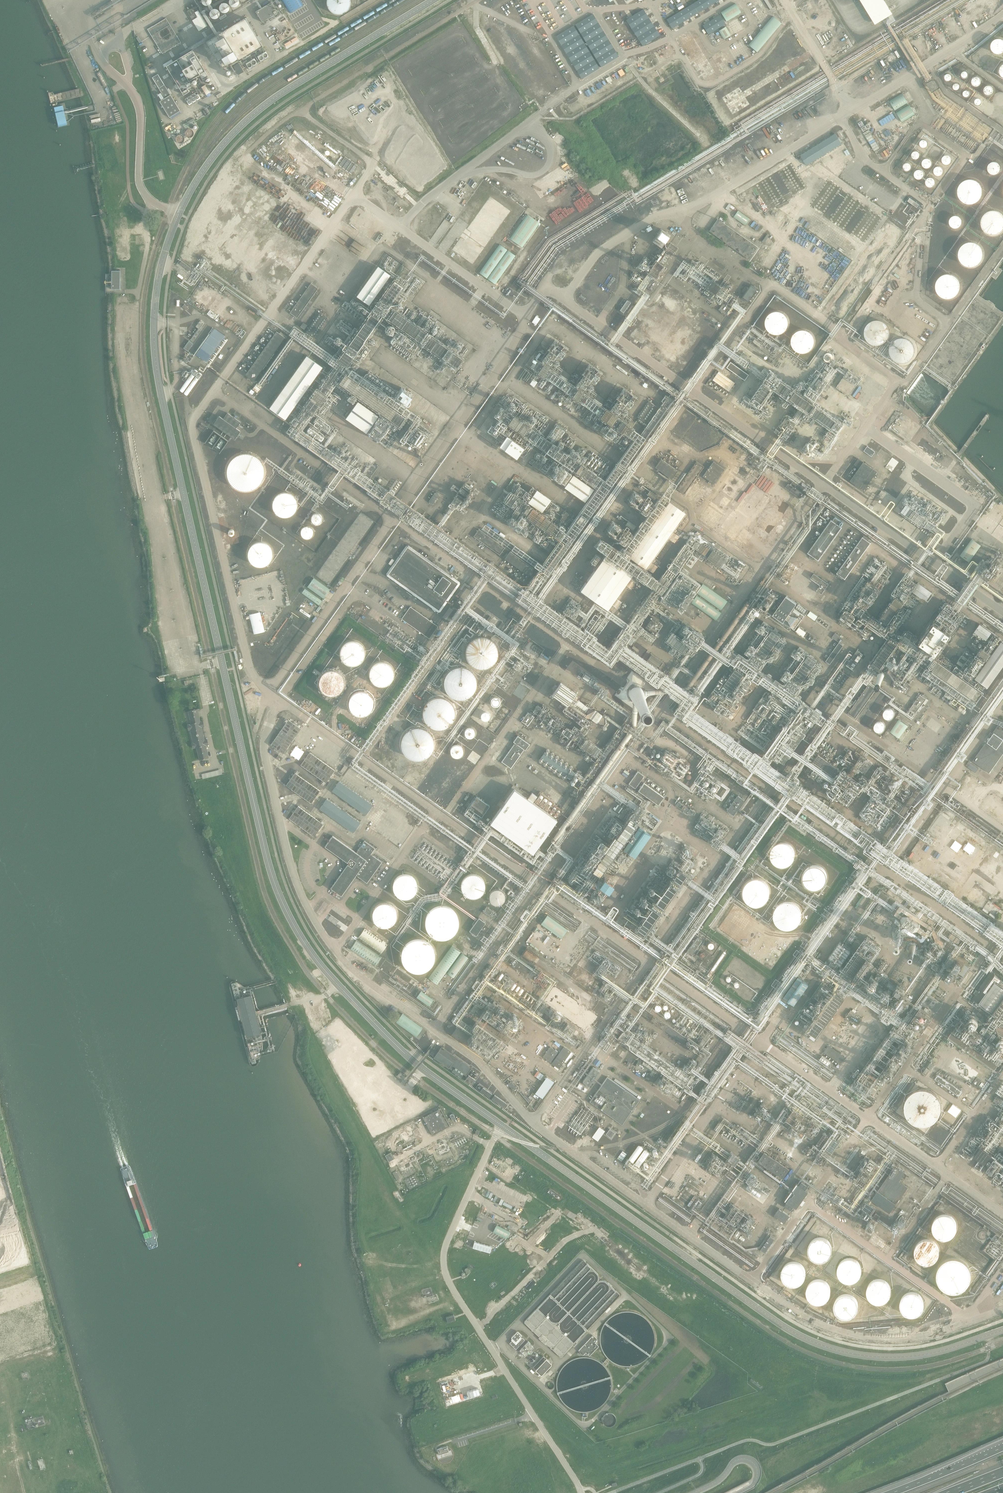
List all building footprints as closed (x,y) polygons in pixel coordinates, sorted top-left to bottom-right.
[(220,9),(222,10),(225,11),(227,10),(229,9),(230,7),(230,4),(229,2),(227,1),(224,0),(222,1),(220,2),(219,4),(219,7),(220,9)] [(290,13),(303,5),(300,0),(282,0),(290,13)] [(328,6),(331,11),(336,14),(341,14),(346,12),(350,8),(351,3),(351,0),(327,0),(327,1),(328,6)] [(667,20),(672,29),(719,0),(699,0),(667,20)] [(875,24),(894,13),(886,0),(861,0),(875,24)] [(256,12),(262,22),(278,13),(271,2),(256,12)] [(736,5),(703,26),(708,34),(742,14),(736,5)] [(211,14),(213,16),(215,16),(218,16),(219,14),(221,12),(221,10),(219,8),(218,6),(215,6),(213,6),(211,8),(210,10),(210,12),(211,14)] [(199,31),(208,26),(198,10),(195,13),(198,17),(192,20),(199,31)] [(642,10),(626,20),(643,46),(659,35),(642,10)] [(593,14),(575,25),(601,68),(619,57),(593,14)] [(743,16),(725,26),(731,35),(748,25),(743,16)] [(757,52),(781,23),(773,16),(749,45),(757,52)] [(166,18),(147,30),(162,55),(181,43),(166,18)] [(261,47),(244,19),(206,42),(221,67),(237,58),(238,61),(261,47)] [(574,26),(556,37),(582,79),(600,69),(574,26)] [(694,38),(681,47),(697,72),(710,64),(694,38)] [(1002,41),(1001,40),(1000,40),(998,40),(997,40),(996,40),(994,41),(993,42),(992,43),(991,44),(991,45),(991,47),(991,48),(991,49),(991,51),(992,52),(993,53),(994,54),(996,54),(997,55),(998,55),(1000,54),(1001,54),(1002,53),(1002,42),(1002,41)] [(741,45),(716,59),(723,71),(748,56),(741,45)] [(193,50),(166,66),(184,96),(191,92),(189,90),(194,87),(191,82),(201,76),(203,80),(209,77),(193,50)] [(239,75),(244,72),(239,64),(234,67),(239,75)] [(969,72),(968,70),(967,69),(966,68),(965,68),(963,68),(962,69),(961,70),(960,72),(960,73),(961,75),(962,76),(963,76),(964,76),(966,76),(967,75),(968,74),(969,72)] [(950,76),(950,74),(949,73),(947,72),(945,71),(944,72),(942,73),(942,74),(941,76),(942,77),(943,79),(944,80),(946,80),(947,80),(949,79),(950,77),(950,76)] [(180,111),(158,75),(152,78),(165,99),(160,102),(170,118),(180,111)] [(981,81),(980,79),(980,78),(979,77),(977,76),(976,75),(975,75),(974,75),(973,76),(971,77),(970,79),(970,81),(970,83),(970,84),(971,85),(973,86),(975,86),(977,86),(978,86),(979,85),(979,84),(980,83),(981,81)] [(958,85),(958,84),(958,83),(957,82),(955,81),(954,81),(953,81),(952,81),(951,82),(950,84),(950,85),(950,87),(951,88),(953,89),(954,89),(956,89),(957,88),(958,87),(958,85)] [(206,95),(211,92),(206,84),(201,87),(206,95)] [(993,90),(993,88),(992,86),(991,85),(990,84),(988,84),(986,84),(985,85),(984,86),(983,87),(983,89),(983,90),(983,91),(983,93),(984,93),(986,95),(988,95),(990,95),(992,94),(992,93),(993,92),(993,90)] [(1002,93),(1000,92),(999,92),(998,93),(996,94),(996,95),(995,96),(995,97),(995,98),(995,100),(995,101),(996,102),(998,103),(1000,104),(1001,104),(1002,103),(1002,93)] [(186,100),(189,105),(200,98),(197,93),(186,100)] [(902,93),(889,101),(895,111),(908,103),(902,93)] [(980,102),(980,101),(980,100),(979,98),(978,97),(976,97),(975,97),(974,97),(972,98),(971,99),(971,101),(971,102),(971,103),(972,105),(974,105),(975,106),(977,106),(979,105),(980,103),(980,102)] [(909,105),(896,112),(902,122),(915,114),(909,105)] [(893,113),(879,121),(882,126),(896,118),(893,113)] [(185,129),(195,123),(193,119),(183,125),(185,129)] [(894,133),(889,141),(894,144),(899,136),(894,133)] [(836,134),(801,156),(806,165),(842,144),(836,134)] [(927,144),(927,142),(926,141),(925,140),(924,140),(922,140),(921,141),(920,141),(920,142),(919,144),(920,145),(920,146),(922,147),(923,148),(925,148),(926,147),(926,146),(927,145),(927,144)] [(952,160),(952,159),(952,158),(951,157),(950,156),(949,155),(948,154),(947,154),(946,154),(945,155),(943,156),(942,157),(942,159),(942,161),(943,163),(945,164),(947,164),(948,164),(949,164),(950,163),(951,162),(952,161),(952,160)] [(933,163),(933,161),(932,160),(931,159),(930,158),(928,158),(927,158),(926,158),(924,159),(923,160),(923,161),(923,163),(923,165),(923,166),(924,166),(925,167),(926,168),(928,168),(929,168),(930,167),(931,167),(932,165),(933,164),(933,163)] [(998,173),(999,172),(1000,171),(1000,169),(1000,168),(1000,167),(1000,166),(999,165),(999,164),(998,163),(997,162),(996,162),(994,161),(993,161),(992,162),(991,162),(990,163),(989,164),(988,165),(987,166),(987,167),(987,169),(987,170),(988,171),(989,172),(990,173),(991,174),(992,175),(993,175),(994,175),(996,174),(997,174),(998,173)] [(912,167),(912,166),(912,165),(911,164),(909,163),(907,163),(906,163),(904,164),(903,166),(903,167),(904,169),(904,170),(906,171),(908,171),(909,171),(911,170),(912,169),(912,167)] [(943,170),(943,168),(942,167),(941,166),(940,165),(939,165),(937,165),(936,166),(935,166),(934,167),(934,168),(933,169),(933,170),(933,171),(934,172),(935,174),(936,175),(937,175),(938,175),(940,175),(941,174),(942,174),(943,172),(943,170)] [(623,171),(632,188),(639,184),(629,167),(623,171)] [(924,174),(923,173),(923,172),(922,170),(921,170),(920,169),(919,169),(917,169),(916,170),(915,171),(914,172),(914,173),(914,174),(914,176),(915,177),(917,178),(918,179),(920,179),(922,178),(923,176),(923,175),(924,174)] [(935,182),(935,180),(934,179),(934,178),(932,177),(931,177),(930,177),(929,177),(928,177),(927,178),(926,179),(925,180),(925,181),(925,183),(926,185),(928,186),(929,186),(930,187),(931,186),(932,186),(933,185),(934,184),(935,183),(935,182)] [(810,205),(823,214),(840,188),(827,179),(810,205)] [(982,192),(981,189),(981,187),(980,185),(978,183),(976,182),(974,180),(972,180),(969,180),(967,180),(965,181),(963,182),(961,183),(960,185),(959,187),(958,189),(958,192),(958,194),(959,196),(960,198),(961,200),(963,201),(965,202),(967,203),(969,204),(971,204),(974,203),(976,202),(978,200),(979,199),(981,197),(981,194),(982,192)] [(844,229),(861,203),(848,194),(831,220),(844,229)] [(911,196),(908,200),(917,207),(920,202),(911,196)] [(727,203),(724,209),(733,215),(737,210),(727,203)] [(865,243),(882,217),(869,208),(852,234),(865,243)] [(738,210),(733,217),(745,225),(750,219),(738,210)] [(1002,215),(1000,213),(998,212),(996,211),(994,211),(992,211),(991,211),(989,212),(987,213),(985,214),(984,216),(982,218),(982,220),(981,223),(982,225),(982,227),(983,230),(985,231),(987,233),(989,234),(991,235),(993,235),(995,235),(998,234),(999,233),(1001,231),(1002,230),(1002,216),(1002,215)] [(527,213),(510,237),(522,246),(539,222),(527,213)] [(899,225),(904,228),(911,217),(906,214),(899,225)] [(960,227),(961,226),(961,225),(962,224),(962,222),(962,221),(962,220),(961,219),(960,218),(960,217),(958,216),(956,215),(954,215),(953,216),(952,217),(950,218),(950,219),(949,220),(949,221),(949,222),(949,224),(950,225),(950,226),(951,227),(952,228),(953,228),(955,228),(956,228),(957,228),(959,227),(960,227)] [(726,247),(728,245),(748,259),(757,247),(718,219),(709,231),(726,243),(724,245),(726,247)] [(981,262),(981,261),(982,259),(983,257),(983,255),(983,252),(982,250),(981,248),(980,246),(978,244),(976,243),(974,242),(972,242),(969,242),(967,242),(965,243),(963,244),(961,246),(960,248),(959,250),(958,253),(958,255),(959,258),(960,260),(961,262),(963,264),(965,265),(967,266),(970,267),(972,267),(975,266),(977,265),(979,264),(981,262)] [(665,249),(672,255),(677,248),(669,243),(665,249)] [(487,278),(507,249),(500,244),(479,272),(487,278)] [(495,284),(516,255),(508,250),(488,278),(495,284)] [(380,260),(359,291),(372,299),(392,269),(380,260)] [(181,261),(179,263),(190,271),(191,268),(181,261)] [(655,262),(648,272),(656,277),(663,267),(655,262)] [(120,271),(117,271),(114,271),(112,271),(112,273),(111,289),(120,289),(120,271)] [(940,296),(942,297),(943,298),(945,298),(947,299),(949,299),(952,298),(954,297),(955,296),(957,295),(959,293),(960,290),(960,288),(960,286),(960,283),(959,281),(958,279),(956,277),(954,276),(952,274),(950,274),(948,274),(945,274),(943,275),(941,276),(939,278),(937,280),(936,282),(935,284),(935,287),(936,289),(937,292),(938,294),(940,296)] [(647,287),(653,291),(659,283),(653,279),(647,287)] [(311,281),(290,311),(298,317),(319,287),(311,281)] [(751,284),(742,297),(748,301),(757,288),(751,284)] [(627,300),(620,310),(623,312),(630,302),(627,300)] [(789,323),(789,321),(788,319),(787,316),(786,315),(784,313),(782,312),(779,311),(777,311),(775,311),(773,312),(771,313),(769,314),(767,316),(766,318),(766,320),(765,322),(765,325),(766,327),(767,329),(769,331),(770,333),(772,334),(775,334),(777,335),(780,334),(781,334),(783,333),(785,332),(787,330),(788,327),(789,325),(789,323)] [(314,337),(328,317),(320,312),(307,332),(314,337)] [(201,320),(196,327),(198,329),(191,339),(193,341),(206,324),(201,320)] [(889,332),(889,330),(888,327),(887,325),(885,323),(883,321),(881,320),(879,320),(876,320),(874,320),(872,321),(869,322),(868,324),(866,326),(865,328),(865,330),(864,332),(865,335),(866,337),(867,339),(868,341),(870,343),(872,344),(875,344),(877,344),(879,344),(881,344),(883,343),(885,341),(887,339),(888,337),(889,335),(889,332)] [(215,329),(196,355),(207,362),(225,336),(215,329)] [(419,330),(414,338),(424,341),(424,345),(441,356),(447,358),(448,361),(448,358),(450,359),(449,362),(453,367),(456,368),(462,359),(465,349),(464,344),(459,341),(458,339),(458,342),(455,345),(456,343),(455,339),(451,340),(449,343),(451,344),(453,343),(453,347),(451,350),(445,340),(451,337),(446,338),(419,330)] [(815,342),(815,340),(814,338),(813,336),(811,334),(809,332),(807,331),(805,330),(803,330),(800,330),(798,331),(796,332),(794,334),(793,336),(792,338),(791,340),(791,342),(791,344),(792,346),(793,348),(794,350),(796,352),(798,353),(801,354),(803,354),(805,354),(808,353),(810,352),(811,350),(813,348),(814,346),(815,344),(815,342)] [(277,331),(246,375),(254,381),(285,337),(277,331)] [(915,350),(915,348),(914,345),(913,343),(911,341),(909,340),(908,339),(905,338),(903,337),(900,337),(898,338),(896,339),(894,341),(892,342),(891,345),(890,347),(889,349),(889,352),(890,354),(891,357),(893,359),(895,360),(897,362),(899,362),(902,363),(904,363),(906,362),(908,361),(911,360),(913,357),(914,355),(915,353),(915,350)] [(189,341),(184,348),(188,351),(193,344),(189,341)] [(944,347),(935,349),(936,353),(933,354),(934,358),(937,357),(937,358),(940,357),(940,355),(940,354),(940,352),(945,351),(944,347)] [(308,350),(271,403),(287,415),(325,362),(308,350)] [(745,380),(749,374),(730,362),(726,368),(745,380)] [(180,390),(188,395),(202,374),(196,370),(195,373),(193,371),(180,390)] [(268,370),(259,383),(262,385),(270,372),(268,370)] [(729,391),(735,382),(718,370),(711,379),(729,391)] [(534,387),(538,381),(534,378),(530,384),(534,387)] [(810,416),(816,407),(804,398),(798,407),(810,416)] [(378,415),(358,401),(346,419),(366,433),(378,415)] [(647,402),(637,417),(647,424),(658,410),(647,402)] [(220,416),(214,425),(235,440),(241,431),(236,428),(241,422),(228,413),(223,419),(220,416)] [(220,452),(228,441),(214,431),(205,443),(220,452)] [(864,451),(872,456),(875,451),(867,446),(864,451)] [(233,486),(239,490),(246,491),(253,490),(259,486),(264,480),(265,473),(265,466),(261,460),(256,455),(249,453),(242,453),(236,455),(231,460),(227,467),(227,474),(229,481),(233,486)] [(680,470),(662,457),(656,465),(675,478),(680,470)] [(850,480),(864,490),(877,472),(859,458),(854,464),(859,468),(850,480)] [(725,469),(713,461),(703,476),(714,484),(725,469)] [(696,462),(677,489),(684,494),(704,467),(696,462)] [(594,490),(573,475),(565,488),(586,503),(594,490)] [(725,483),(720,492),(730,498),(736,489),(725,483)] [(807,496),(788,483),(785,487),(804,501),(807,496)] [(532,487),(523,500),(540,512),(549,500),(532,487)] [(433,504),(439,495),(435,493),(429,502),(433,504)] [(296,509),(296,507),(296,505),(295,503),(294,501),(293,499),(291,498),(290,497),(288,496),(286,496),(284,496),(282,496),(280,497),(278,498),(277,499),(275,501),(274,503),(274,505),(274,507),(274,509),(274,511),(275,513),(276,514),(278,516),(280,517),(282,518),(284,518),(286,518),(288,518),(290,517),(291,516),(293,514),(294,513),(295,511),(296,509)] [(648,571),(689,515),(672,503),(631,560),(648,571)] [(353,519),(352,513),(357,512),(356,505),(349,506),(349,508),(346,509),(347,511),(349,511),(349,514),(350,517),(350,519),(353,519)] [(324,521),(324,520),(324,519),(323,518),(322,516),(321,516),(320,515),(319,515),(318,515),(317,515),(315,515),(314,516),(313,517),(313,518),(312,519),(312,520),(312,521),(312,523),(313,524),(314,525),(314,526),(316,526),(317,527),(318,527),(319,527),(321,526),(322,526),(323,525),(323,524),(324,522),(324,521)] [(842,527),(831,519),(807,552),(819,560),(842,527)] [(350,549),(349,553),(353,548),(360,540),(362,537),(360,537),(356,534),(353,533),(352,532),(352,531),(350,533),(351,526),(348,530),(348,531),(343,537),(342,540),(340,544),(342,545),(346,546),(348,543),(347,547),(350,549)] [(314,535),(314,534),(314,533),(314,532),(313,531),(312,530),(312,529),(310,529),(309,528),(308,528),(307,528),(306,529),(305,529),(304,530),(303,531),(303,532),(302,533),(302,535),(303,536),(303,537),(304,538),(305,539),(306,540),(307,540),(308,540),(309,540),(310,540),(311,539),(312,539),(313,538),(314,537),(314,535)] [(477,530),(473,537),(500,555),(504,548),(477,530)] [(686,537),(682,544),(720,567),(727,556),(697,537),(694,542),(686,537)] [(871,543),(863,537),(836,573),(845,580),(871,543)] [(972,539),(960,555),(969,562),(981,545),(972,539)] [(273,556),(273,554),(273,552),(272,550),(272,548),(270,546),(269,545),(267,544),(265,543),(263,542),(261,542),(259,543),(257,544),(255,545),(254,546),(253,548),(252,549),(251,551),(251,553),(251,555),(252,557),(252,559),(254,561),(255,562),(257,563),(259,564),(261,565),(263,565),(265,564),(267,564),(269,562),(270,561),(271,559),(272,558),(273,556)] [(460,583),(406,546),(386,576),(439,613),(460,583)] [(509,550),(503,558),(531,578),(537,571),(509,550)] [(604,556),(580,591),(607,610),(632,574),(604,556)] [(675,569),(658,597),(679,611),(697,583),(675,569)] [(830,583),(814,573),(811,578),(821,585),(817,590),(822,594),(830,583)] [(330,590),(314,578),(307,587),(324,599),(330,590)] [(933,591),(920,582),(913,592),(925,601),(933,591)] [(727,601),(703,584),(696,593),(720,611),(727,601)] [(319,605),(322,601),(305,589),(302,593),(319,605)] [(696,595),(691,602),(715,620),(721,613),(696,595)] [(797,603),(787,596),(773,615),(795,630),(805,616),(794,607),(797,603)] [(877,619),(890,627),(902,607),(889,599),(877,619)] [(438,626),(410,606),(401,619),(429,639),(438,626)] [(309,618),(311,616),(301,609),(299,611),(309,618)] [(810,611),(806,617),(816,623),(820,617),(810,611)] [(260,612),(249,615),(253,635),(265,632),(260,612)] [(921,631),(937,643),(951,623),(935,612),(921,631)] [(652,616),(645,626),(652,631),(659,621),(652,616)] [(735,637),(737,639),(740,638),(739,636),(742,636),(744,632),(744,630),(745,630),(748,626),(750,625),(749,621),(747,619),(743,620),(743,623),(738,624),(738,622),(739,620),(736,618),(726,632),(729,633),(731,633),(736,626),(739,626),(743,629),(741,632),(740,630),(737,631),(737,633),(735,637)] [(980,622),(975,630),(987,639),(992,631),(980,622)] [(796,631),(804,636),(807,632),(799,626),(796,631)] [(754,652),(764,658),(777,638),(767,632),(754,652)] [(847,641),(835,633),(832,637),(839,642),(826,660),(831,664),(847,641)] [(502,655),(502,652),(502,649),(501,647),(500,644),(499,642),(497,640),(495,638),(492,636),(490,635),(487,635),(484,634),(482,634),(479,635),(476,636),(474,637),(472,639),(470,641),(468,644),(467,646),(466,649),(466,652),(466,654),(466,657),(467,660),(468,662),(470,665),(472,667),(474,668),(477,669),(480,670),(482,671),(485,671),(488,670),(491,670),(493,668),(495,667),(498,665),(499,663),(501,660),(502,658),(502,655)] [(888,636),(871,661),(880,668),(897,643),(888,636)] [(340,650),(340,658),(345,664),(352,667),(360,665),(365,659),(367,652),(364,645),(358,640),(350,640),(343,643),(340,650)] [(1001,641),(975,678),(988,687),(1002,666),(1002,642),(1001,641)] [(863,654),(857,650),(846,665),(853,669),(863,654)] [(648,656),(641,665),(652,673),(658,664),(648,656)] [(976,700),(982,692),(933,657),(927,665),(976,700)] [(369,670),(369,678),(374,684),(381,687),(389,685),(394,679),(396,672),(393,665),(387,660),(379,660),(372,663),(369,670)] [(789,683),(798,688),(811,666),(802,661),(789,683)] [(444,687),(448,693),(454,698),(462,699),(469,696),(474,691),(477,684),(476,677),(472,670),(466,666),(459,665),(452,667),(446,673),(444,680),(444,687)] [(318,678),(319,686),(324,692),(331,695),(338,693),(344,687),(345,680),(342,673),(336,668),(328,668),(322,672),(318,678)] [(621,685),(615,693),(641,712),(647,704),(649,701),(650,699),(658,689),(632,670),(624,680),(623,682),(621,685)] [(849,676),(841,670),(834,681),(841,686),(849,676)] [(719,685),(729,693),(740,679),(731,671),(719,685)] [(590,674),(585,679),(593,686),(597,681),(590,674)] [(551,693),(552,693),(567,705),(572,703),(576,698),(576,694),(560,682),(551,693)] [(877,689),(869,683),(848,714),(855,719),(877,689)] [(596,695),(612,703),(614,700),(605,695),(608,691),(600,687),(596,695)] [(348,700),(349,708),(353,714),(361,717),(368,715),(373,709),(375,702),(372,695),(366,690),(358,690),(351,693),(348,700)] [(927,699),(920,694),(909,710),(916,714),(927,699)] [(500,701),(500,700),(500,698),(499,697),(498,696),(497,695),(495,695),(494,695),(493,695),(491,696),(490,697),(490,698),(489,700),(490,701),(490,703),(491,704),(492,705),(493,705),(495,705),(496,705),(497,705),(498,704),(499,702),(500,701)] [(423,718),(427,724),(433,729),(440,730),(447,727),(453,722),(456,715),(455,708),(451,701),(445,697),(437,696),(430,698),(425,704),(422,711),(423,718)] [(392,705),(389,704),(387,709),(392,711),(396,702),(393,701),(392,705)] [(894,714),(894,713),(894,711),(893,710),(892,709),(891,708),(890,708),(889,707),(887,708),(886,708),(885,709),(884,710),(883,711),(883,713),(883,714),(884,715),(885,716),(886,717),(887,718),(889,718),(890,718),(891,717),(892,716),(893,715),(894,714)] [(205,740),(203,732),(202,727),(205,726),(203,721),(200,721),(197,709),(188,711),(191,724),(187,725),(189,730),(190,729),(194,743),(192,743),(191,743),(193,748),(197,747),(200,760),(209,758),(206,745),(209,744),(207,739),(205,740)] [(489,717),(489,716),(489,714),(488,713),(487,712),(486,711),(484,711),(483,711),(481,712),(480,713),(480,714),(480,716),(480,717),(481,719),(482,720),(483,720),(485,720),(486,720),(487,719),(488,718),(489,717)] [(528,712),(522,720),(529,725),(535,716),(528,712)] [(253,728),(259,730),(264,716),(258,714),(253,728)] [(289,719),(271,745),(283,753),(301,728),(289,719)] [(884,727),(885,725),(884,724),(884,723),(883,722),(882,721),(880,720),(879,720),(878,721),(876,722),(875,723),(875,724),(875,725),(875,727),(875,728),(876,729),(878,730),(879,730),(880,730),(882,730),(883,729),(884,728),(884,727)] [(899,720),(890,732),(899,739),(908,726),(899,720)] [(1001,720),(972,760),(989,772),(1002,753),(1002,721),(1001,720)] [(688,740),(689,738),(671,725),(668,730),(673,734),(675,731),(688,740)] [(475,732),(475,731),(475,729),(474,728),(473,727),(471,726),(470,726),(469,726),(467,727),(466,728),(466,730),(465,731),(466,733),(466,734),(467,735),(469,736),(470,736),(472,735),(473,735),(474,734),(475,732)] [(402,749),(405,755),(412,759),(419,760),(426,758),(432,753),(434,746),(434,738),(430,732),(424,728),(416,727),(409,729),(404,734),(401,741),(402,749)] [(530,744),(518,735),(513,742),(515,743),(501,762),(511,769),(524,749),(525,750),(530,744)] [(820,741),(809,757),(833,774),(838,766),(827,758),(833,750),(820,741)] [(593,744),(591,753),(597,755),(599,746),(593,744)] [(464,753),(465,751),(464,750),(464,749),(463,747),(462,746),(461,746),(460,745),(458,745),(457,745),(456,746),(455,746),(454,747),(453,748),(452,750),(452,751),(452,753),(453,754),(453,755),(454,756),(456,757),(457,757),(458,757),(460,757),(461,757),(462,756),(463,755),(464,754),(464,753)] [(696,751),(709,754),(705,756),(705,758),(704,761),(702,759),(697,786),(698,786),(705,801),(709,799),(710,796),(724,799),(731,787),(728,785),(735,782),(738,777),(740,783),(743,782),(745,783),(748,780),(748,778),(724,764),(724,767),(721,766),(720,764),(719,766),(716,766),(715,767),(714,765),(720,762),(721,760),(697,746),(696,751)] [(668,748),(661,758),(680,772),(687,763),(668,748)] [(546,751),(539,761),(564,779),(571,769),(546,751)] [(309,752),(300,765),(325,783),(334,770),(309,752)] [(976,768),(969,762),(966,765),(974,771),(976,768)] [(203,778),(222,774),(221,769),(202,773),(203,778)] [(629,784),(635,789),(644,776),(637,771),(629,784)] [(295,772),(286,786),(312,803),(321,789),(295,772)] [(339,782),(332,792),(366,815),(373,805),(339,782)] [(638,791),(658,805),(664,797),(644,783),(638,791)] [(557,819),(514,789),(490,823),(533,853),(557,819)] [(727,810),(734,815),(745,800),(738,795),(727,810)] [(723,806),(727,809),(735,799),(731,796),(723,806)] [(469,808),(482,816),(490,805),(479,797),(477,800),(475,799),(469,808)] [(327,799),(319,810),(353,833),(360,822),(327,799)] [(678,801),(676,805),(687,813),(688,812),(693,816),(695,812),(690,809),(678,801)] [(298,806),(289,819),(314,836),(323,824),(298,806)] [(356,852),(333,836),(326,847),(349,863),(331,889),(341,896),(356,875),(367,883),(382,862),(371,854),(375,848),(364,841),(356,852)] [(770,855),(773,861),(778,865),(784,866),(790,864),(794,859),(796,854),(795,847),(791,843),(785,840),(779,841),(774,844),(771,849),(770,855)] [(657,861),(689,881),(693,875),(661,855),(657,861)] [(802,879),(805,885),(810,888),(816,889),(822,888),(826,883),(828,877),(827,871),(823,866),(817,864),(811,864),(806,868),(803,873),(802,879)] [(457,885),(459,892),(463,897),(471,899),(478,897),(483,891),(484,882),(482,877),(475,873),(468,872),(461,877),(457,885)] [(393,888),(394,895),(398,900),(406,903),(414,901),(419,895),(420,886),(417,880),(411,876),(403,876),(396,880),(393,888)] [(743,889),(743,896),(748,902),(755,905),(763,903),(768,898),(770,890),(767,883),(761,878),(753,878),(746,882),(743,889)] [(924,924),(924,902),(897,885),(896,885),(896,883),(893,881),(893,888),(892,888),(906,897),(907,897),(905,900),(903,900),(905,905),(896,900),(893,905),(894,908),(893,910),(895,910),(900,921),(915,931),(918,930),(924,934),(924,937),(927,937),(930,931),(929,929),(925,930),(924,928),(920,925),(924,924)] [(834,908),(818,933),(821,934),(817,933),(816,938),(815,938),(814,941),(817,942),(818,940),(816,939),(822,940),(824,932),(829,934),(859,886),(853,882),(851,884),(847,883),(847,884),(842,892),(843,887),(833,903),(832,907),(834,908)] [(657,893),(677,906),(682,899),(662,886),(657,893)] [(505,897),(505,896),(505,894),(504,893),(503,892),(502,891),(501,890),(499,889),(498,889),(496,889),(495,890),(493,890),(492,891),(491,892),(490,894),(489,895),(489,897),(489,899),(490,900),(490,901),(491,903),(492,904),(494,905),(495,905),(497,905),(498,905),(500,905),(501,904),(503,903),(504,902),(504,901),(505,899),(505,897)] [(975,889),(968,898),(994,918),(1001,909),(975,889)] [(371,914),(373,921),(377,925),(384,928),(392,926),(397,920),(398,911),(396,906),(389,901),(381,901),(374,905),(371,914)] [(775,917),(777,923),(782,927),(788,928),(794,926),(799,921),(800,915),(799,909),(795,905),(790,902),(784,902),(778,906),(775,911),(775,917)] [(973,913),(975,909),(966,903),(965,912),(964,912),(963,912),(963,915),(966,917),(966,913),(967,912),(970,912),(970,911),(973,911),(973,913)] [(427,936),(434,941),(443,942),(452,938),(458,931),(460,922),(458,913),(451,907),(443,904),(434,905),(426,910),(422,918),(422,928),(427,936)] [(493,919),(497,914),(487,906),(483,912),(493,919)] [(547,915),(540,925),(562,940),(568,930),(547,915)] [(476,935),(485,922),(478,918),(469,931),(476,935)] [(359,937),(382,953),(388,944),(365,928),(359,937)] [(401,969),(408,974),(418,975),(425,973),(431,966),(434,955),(432,947),(425,939),(417,937),(409,938),(401,943),(397,950),(396,959),(401,969)] [(686,952),(691,956),(702,940),(697,937),(686,952)] [(357,940),(350,950),(375,967),(382,957),(357,940)] [(859,941),(840,968),(853,977),(872,950),(859,941)] [(452,946),(429,978),(437,985),(461,952),(452,946)] [(533,960),(537,954),(527,948),(523,954),(533,960)] [(462,953),(447,973),(454,978),(468,958),(462,953)] [(961,964),(961,962),(960,961),(959,960),(958,960),(957,959),(955,960),(954,960),(954,961),(953,962),(952,963),(953,965),(954,966),(955,967),(956,968),(958,967),(960,967),(960,965),(961,964)] [(602,961),(595,973),(608,981),(607,982),(610,984),(612,980),(604,976),(607,972),(604,970),(608,964),(602,961)] [(954,973),(953,972),(953,971),(952,970),(951,969),(950,969),(948,969),(947,970),(945,971),(945,973),(945,975),(946,976),(947,977),(949,978),(951,977),(952,977),(953,975),(954,974),(954,973)] [(784,996),(795,1004),(809,984),(798,976),(784,996)] [(994,981),(978,1004),(1002,1021),(1002,987),(994,981)] [(421,991),(416,998),(428,1006),(433,999),(421,991)] [(803,1032),(815,1039),(840,1001),(829,993),(803,1032)] [(909,1022),(922,1032),(943,1003),(930,994),(909,1022)] [(476,1024),(493,1040),(493,1039),(496,1040),(497,1034),(503,1032),(504,1033),(505,1032),(504,1029),(508,1032),(521,1034),(512,1026),(513,1020),(507,1015),(510,1014),(509,1013),(513,1012),(512,1008),(507,1010),(504,1001),(496,1010),(496,1011),(487,1009),(485,1004),(482,1005),(481,1012),(477,1011),(475,1013),(478,1022),(477,1020),(476,1024)] [(631,1006),(684,1044),(688,1038),(635,1001),(631,1006)] [(845,1018),(857,1026),(863,1018),(851,1010),(845,1018)] [(997,1064),(994,1062),(1002,1050),(1002,1036),(967,1011),(948,1038),(993,1070),(997,1064)] [(416,1037),(423,1028),(402,1014),(396,1023),(416,1037)] [(848,1029),(852,1024),(843,1018),(840,1024),(848,1029)] [(686,1086),(693,1076),(623,1029),(616,1039),(686,1086)] [(885,1073),(889,1076),(889,1072),(895,1072),(893,1070),(908,1049),(904,1049),(899,1046),(904,1046),(900,1043),(898,1047),(895,1047),(897,1044),(893,1041),(884,1041),(865,1067),(872,1067),(866,1076),(868,1077),(863,1077),(861,1080),(861,1082),(859,1085),(861,1086),(862,1086),(868,1090),(881,1072),(884,1075),(885,1073)] [(823,1051),(840,1063),(845,1056),(828,1044),(823,1051)] [(550,1046),(543,1056),(550,1061),(558,1051),(550,1046)] [(564,1046),(552,1063),(559,1068),(571,1052),(564,1046)] [(438,1051),(434,1057),(449,1067),(453,1070),(452,1071),(461,1077),(463,1073),(466,1075),(471,1068),(442,1047),(438,1051)] [(822,1057),(819,1061),(827,1067),(830,1062),(822,1057)] [(970,1082),(977,1072),(956,1058),(950,1068),(970,1082)] [(930,1061),(922,1072),(926,1075),(933,1063),(930,1061)] [(594,1066),(583,1081),(590,1086),(600,1071),(594,1066)] [(538,1070),(534,1075),(542,1081),(546,1076),(538,1070)] [(934,1079),(959,1096),(963,1091),(938,1073),(934,1079)] [(476,1080),(468,1075),(465,1080),(473,1085),(476,1080)] [(589,1101),(622,1125),(640,1100),(607,1076),(589,1101)] [(534,1094),(542,1100),(554,1083),(546,1077),(534,1094)] [(972,1083),(976,1086),(980,1079),(976,1077),(972,1083)] [(516,1087),(511,1080),(508,1083),(513,1089),(516,1087)] [(492,1093),(483,1087),(480,1090),(489,1097),(492,1093)] [(908,1120),(915,1125),(925,1126),(933,1122),(939,1116),(941,1107),(939,1098),(933,1091),(924,1088),(915,1089),(908,1094),(903,1102),(904,1111),(908,1120)] [(970,1101),(977,1092),(972,1088),(965,1097),(970,1101)] [(508,1104),(494,1094),(491,1098),(505,1107),(508,1104)] [(440,1108),(423,1118),(432,1135),(441,1131),(443,1130),(450,1126),(440,1108)] [(786,1119),(811,1137),(819,1126),(794,1108),(786,1119)] [(960,1120),(962,1122),(968,1115),(963,1111),(959,1117),(961,1119),(960,1120)] [(581,1133),(591,1117),(583,1112),(579,1118),(575,1115),(568,1125),(581,1133)] [(968,1144),(978,1161),(975,1168),(990,1172),(988,1181),(1001,1185),(1002,1189),(1002,1155),(998,1150),(1002,1134),(1002,1115),(1001,1122),(989,1118),(968,1144)] [(591,1136),(598,1140),(605,1130),(599,1126),(591,1136)] [(610,1129),(606,1135),(611,1139),(615,1133),(610,1129)] [(639,1144),(630,1157),(628,1155),(623,1163),(636,1172),(650,1152),(639,1144)] [(617,1159),(621,1162),(627,1154),(623,1151),(617,1159)] [(788,1168),(763,1151),(756,1160),(782,1178),(788,1168)] [(390,1153),(385,1156),(388,1162),(394,1159),(390,1153)] [(868,1154),(853,1174),(863,1181),(877,1161),(868,1154)] [(895,1165),(877,1190),(871,1199),(889,1211),(895,1203),(896,1203),(908,1186),(900,1180),(905,1172),(895,1165)] [(771,1185),(749,1170),(744,1177),(767,1192),(771,1185)] [(796,1207),(808,1191),(805,1189),(807,1185),(801,1181),(799,1184),(797,1183),(785,1200),(787,1201),(784,1204),(790,1209),(793,1205),(796,1207)] [(864,1206),(857,1216),(887,1236),(892,1230),(877,1220),(879,1217),(864,1206)] [(790,1215),(779,1208),(774,1215),(784,1222),(790,1215)] [(746,1210),(740,1218),(746,1222),(752,1214),(746,1210)] [(932,1226),(935,1232),(939,1235),(946,1237),(951,1235),(956,1230),(958,1224),(957,1218),(953,1213),(947,1211),(941,1211),(936,1215),(932,1220),(932,1226)] [(496,1225),(493,1232),(507,1238),(510,1231),(496,1225)] [(770,1235),(760,1249),(765,1252),(774,1238),(770,1235)] [(808,1251),(810,1256),(815,1260),(821,1261),(827,1259),(831,1255),(833,1249),(832,1243),(828,1238),(823,1236),(817,1236),(811,1239),(808,1244),(808,1251)] [(914,1253),(916,1259),(921,1263),(927,1264),(933,1262),(938,1258),(939,1252),(938,1246),(934,1241),(929,1238),(923,1239),(917,1242),(914,1247),(914,1253)] [(475,1241),(473,1247),(490,1252),(492,1246),(475,1241)] [(838,1272),(840,1277),(845,1281),(851,1282),(857,1280),(861,1276),(863,1270),(862,1264),(858,1259),(853,1257),(846,1257),(841,1260),(838,1266),(838,1272)] [(941,1285),(948,1290),(956,1291),(964,1288),(970,1282),(972,1274),(970,1266),(965,1260),(957,1257),(949,1257),(942,1262),(938,1269),(938,1278),(941,1285)] [(781,1275),(783,1281),(788,1284),(794,1285),(800,1284),(804,1279),(806,1273),(805,1267),(801,1262),(796,1260),(789,1260),(784,1263),(781,1269),(781,1275)] [(867,1292),(869,1298),(874,1302),(880,1303),(886,1301),(891,1297),(892,1291),(891,1285),(888,1280),(882,1277),(876,1278),(870,1281),(867,1286),(867,1292)] [(806,1293),(808,1298),(813,1302),(819,1303),(825,1301),(829,1297),(831,1291),(830,1285),(826,1280),(821,1278),(815,1278),(809,1281),(806,1287),(806,1293)] [(900,1306),(902,1312),(907,1316),(913,1317),(919,1315),(924,1310),(925,1305),(924,1298),(920,1294),(915,1291),(909,1291),(903,1295),(900,1300),(900,1306)] [(833,1307),(836,1313),(841,1317),(847,1318),(853,1316),(857,1312),(859,1306),(858,1300),(854,1295),(848,1292),(842,1293),(837,1296),(834,1301),(833,1307)] [(545,1314),(537,1306),(523,1320),(560,1357),(575,1342),(566,1333),(570,1330),(566,1330),(563,1330),(561,1329),(560,1327),(559,1325),(559,1323),(559,1321),(559,1320),(558,1320),(556,1320),(552,1320),(550,1318),(549,1316),(548,1313),(549,1310),(545,1314)] [(516,1349),(525,1340),(522,1337),(522,1338),(521,1336),(522,1335),(518,1331),(517,1331),(511,1337),(514,1340),(512,1341),(509,1343),(516,1349)] [(581,1354),(583,1355),(584,1355),(583,1355),(586,1352),(589,1356),(599,1346),(595,1342),(597,1340),(598,1340),(597,1339),(596,1338),(595,1337),(594,1337),(593,1336),(592,1335),(579,1350),(578,1350),(579,1351),(580,1353),(581,1354)] [(522,1350),(521,1351),(525,1355),(533,1346),(528,1341),(521,1349),(522,1350)] [(533,1367),(535,1369),(540,1374),(541,1374),(542,1374),(551,1365),(551,1364),(551,1363),(546,1358),(543,1356),(533,1367)] [(478,1388),(467,1392),(468,1397),(480,1394),(478,1388)] [(447,1447),(447,1446),(446,1447),(437,1449),(438,1452),(439,1455),(449,1451),(447,1447)]
